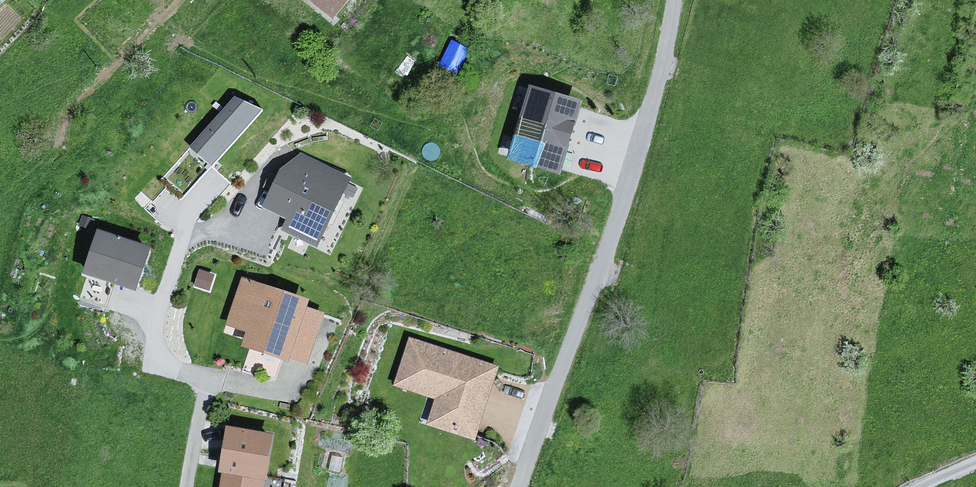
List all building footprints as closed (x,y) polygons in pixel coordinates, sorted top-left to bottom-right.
[(316,27),(338,0),(283,0),(316,27)] [(578,102),(531,89),(511,157),(558,171),(578,102)] [(234,102),(192,149),(212,166),(259,113),(234,102)] [(351,179),(301,155),(276,208),(293,216),(287,230),(318,246),(351,179)] [(149,251),(98,236),(86,277),(136,293),(149,251)] [(309,301),(243,279),(226,331),(248,339),(245,348),(287,362),(291,357),(307,362),(323,316),(306,310),(309,301)] [(490,371),(401,343),(385,393),(426,405),(417,432),(466,448),(490,371)] [(226,428),(218,474),(228,476),(226,486),(268,486),(276,436),(226,428)]
